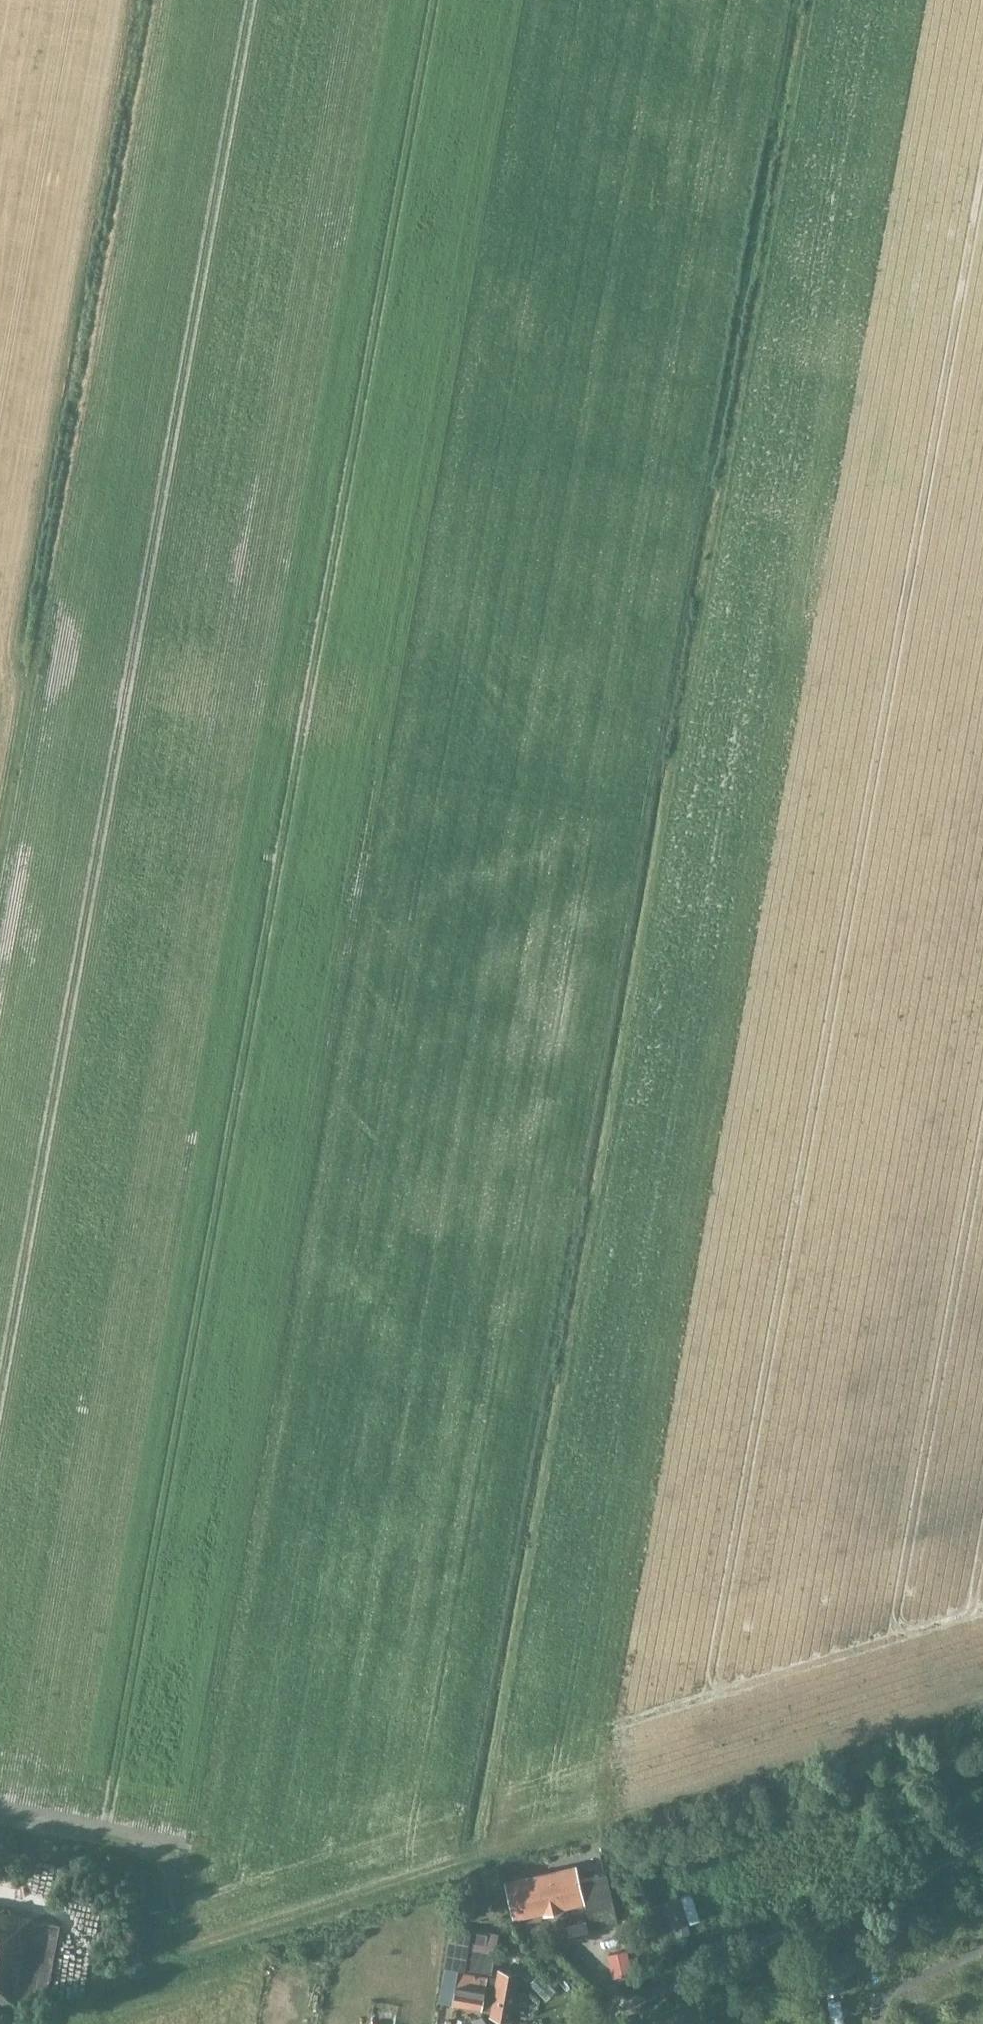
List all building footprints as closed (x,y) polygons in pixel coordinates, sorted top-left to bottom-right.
[(575,1861),(506,1877),(513,1913),(584,1897),(592,1927),(617,1921),(606,1872),(598,1874),(580,1879),(575,1861)] [(59,1923),(34,1919),(34,1917),(0,1910),(0,2002),(17,2006),(18,1998),(44,2002),(59,1923)] [(447,1924),(440,1968),(458,1971),(488,1976),(490,1976),(495,1947),(484,1945),(486,1931),(447,1924)] [(626,1949),(608,1953),(614,1976),(632,1972),(626,1949)] [(520,1971),(509,1969),(497,1967),(495,1977),(490,1976),(488,1976),(458,1971),(451,2003),(482,2009),(482,2008),(490,2009),(489,2015),(511,2019),(520,1971)] [(580,1993),(588,1987),(576,1971),(569,1977),(580,1993)]
